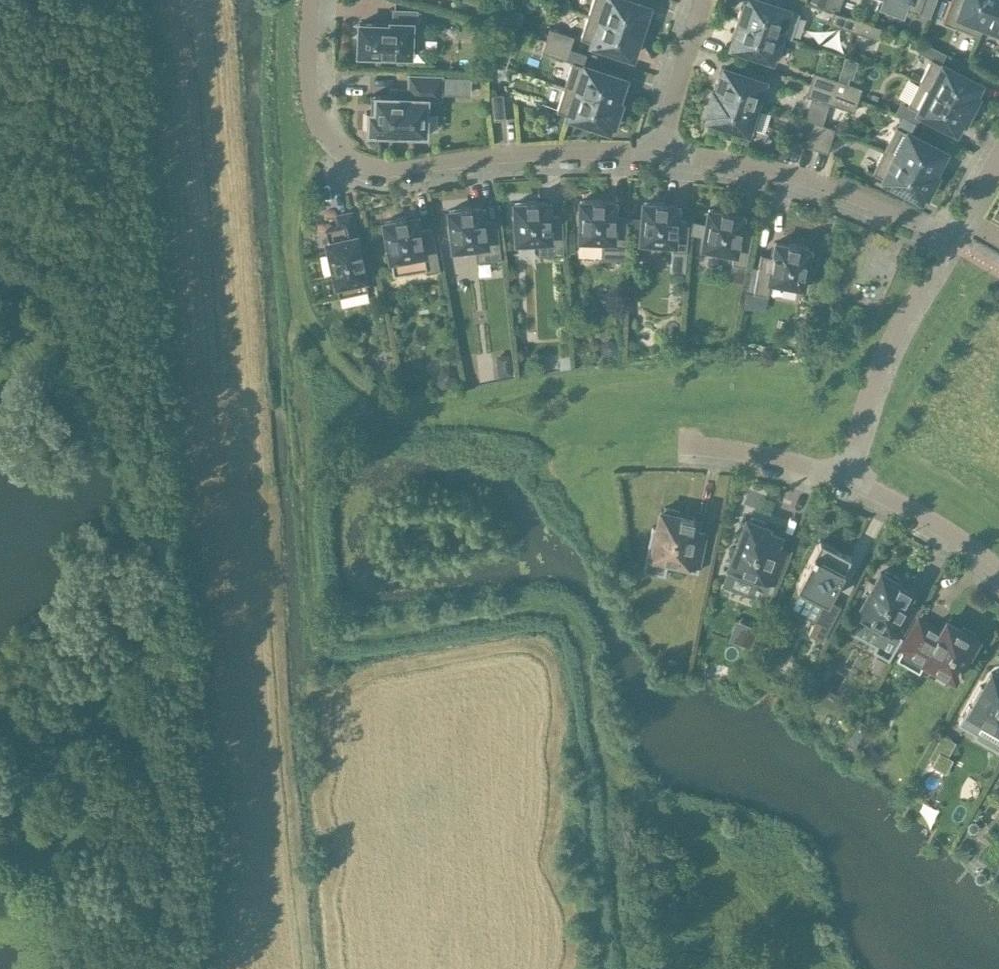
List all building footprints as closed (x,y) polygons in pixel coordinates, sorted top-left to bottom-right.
[(588,13),(643,31),(647,18),(644,17),(648,5),(632,0),(593,0),(588,13)] [(787,8),(764,0),(746,0),(744,7),(741,6),(737,18),(785,35),(792,37),(800,12),(787,8)] [(838,0),(827,0),(825,6),(837,10),(840,1),(838,0)] [(909,1),(907,7),(919,12),(923,0),(905,0),(909,1)] [(936,0),(923,0),(919,12),(930,16),(936,0)] [(992,0),(964,0),(963,2),(959,0),(951,0),(943,21),(979,35),(992,0)] [(979,35),(980,35),(982,29),(998,36),(998,0),(992,0),(979,35)] [(358,52),(362,52),(362,57),(378,57),(378,53),(411,54),(411,49),(418,49),(419,29),(416,29),(417,9),(394,8),(393,20),(391,20),(391,23),(359,22),(358,52)] [(854,30),(858,18),(834,10),(830,23),(854,30)] [(639,44),(643,31),(588,13),(580,38),(632,55),(636,43),(639,44)] [(777,59),(785,35),(737,18),(732,31),(735,32),(731,44),(777,59)] [(882,26),(858,18),(854,30),(878,38),(882,26)] [(575,36),(550,27),(546,39),(571,47),(575,36)] [(833,47),(848,51),(854,31),(839,27),(833,47)] [(571,47),(546,39),(542,51),(566,60),(571,47)] [(931,58),(919,81),(970,107),(977,95),(974,94),(980,83),(931,58)] [(617,101),(624,78),(573,61),(565,85),(619,103),(620,102),(617,101)] [(713,90),(713,91),(761,107),(769,82),(724,67),(716,91),(713,90)] [(834,91),(838,79),(814,71),(810,83),(834,91)] [(441,98),(442,75),(409,74),(409,88),(391,87),(390,95),(375,95),(375,111),(369,111),(368,131),(393,131),(393,136),(407,137),(407,132),(425,132),(427,97),(441,98)] [(473,93),(474,75),(445,74),(444,92),(473,93)] [(858,99),(862,87),(838,79),(834,91),(858,99)] [(970,107),(919,81),(907,104),(956,129),(961,118),(964,119),(970,107)] [(830,103),(834,91),(810,83),(806,95),(830,103)] [(613,122),(619,103),(565,85),(556,110),(608,127),(610,121),(613,122)] [(753,132),(761,107),(713,91),(706,109),(709,110),(707,117),(753,132)] [(858,99),(834,91),(830,103),(854,111),(858,99)] [(493,119),(506,118),(503,92),(491,94),(493,119)] [(815,148),(823,124),(811,120),(803,144),(815,148)] [(835,128),(823,124),(815,148),(827,152),(835,128)] [(896,125),(884,149),(936,175),(936,174),(933,172),(945,150),(896,125)] [(936,175),(884,149),(872,172),(921,197),(924,191),(927,192),(936,175)] [(627,215),(614,215),(614,200),(603,200),(603,198),(592,198),(592,200),(580,199),(579,241),(601,242),(601,258),(626,259),(627,215)] [(526,200),(526,201),(514,202),(516,240),(538,239),(539,255),(564,254),(562,214),(549,215),(548,200),(537,201),(536,199),(526,200)] [(655,200),(655,202),(643,201),(640,243),(672,246),(672,250),(686,251),(689,220),(676,219),(677,204),(666,203),(666,201),(655,200)] [(460,208),(448,209),(453,247),(475,245),(477,260),(501,258),(497,218),(484,220),(482,205),(471,207),(470,205),(460,206),(460,208)] [(721,208),(720,210),(709,208),(701,249),(734,255),(732,263),(746,265),(753,231),(740,228),(742,214),(731,212),(731,210),(721,208)] [(339,295),(368,289),(362,261),(364,261),(361,249),(359,249),(351,212),(337,215),(340,225),(325,228),(328,240),(326,240),(339,295)] [(395,218),(384,221),(393,274),(425,268),(426,272),(440,269),(433,227),(420,229),(417,215),(406,217),(405,215),(395,217),(395,218)] [(809,247),(798,245),(798,243),(788,241),(788,243),(776,241),(773,256),(761,253),(754,292),(768,295),(770,283),(802,289),(809,247)] [(570,365),(570,350),(560,350),(560,365),(570,365)] [(498,353),(500,374),(512,373),(510,352),(498,353)] [(436,377),(438,383),(443,386),(450,385),(456,374),(455,368),(449,364),(443,366),(436,377)] [(664,510),(661,510),(657,527),(652,526),(644,569),(664,573),(666,564),(697,571),(706,531),(692,529),(695,517),(693,516),(680,513),(680,514),(679,514),(680,510),(664,506),(664,510)] [(747,518),(727,570),(760,582),(762,577),(774,582),(787,550),(774,545),(778,534),(766,529),(768,526),(765,525),(766,521),(751,515),(750,519),(747,518)] [(828,598),(841,573),(851,555),(820,539),(794,588),(818,601),(803,629),(822,639),(841,604),(828,598)] [(884,573),(881,571),(855,616),(883,632),(873,649),(889,658),(902,636),(900,635),(917,606),(905,599),(911,588),(909,587),(898,580),(898,581),(897,580),(899,577),(886,569),(884,573)] [(919,618),(902,648),(954,678),(960,667),(960,668),(962,664),(977,637),(974,636),(976,632),(963,625),(961,628),(947,620),(941,631),(939,630),(940,629),(931,624),(931,625),(919,618)] [(736,621),(729,639),(750,646),(757,629),(736,621)] [(958,722),(976,732),(981,724),(998,735),(998,670),(997,669),(995,672),(992,671),(983,686),(980,684),(971,700),(974,702),(972,705),(969,703),(958,722)] [(942,733),(929,755),(942,763),(955,741),(942,733)]
